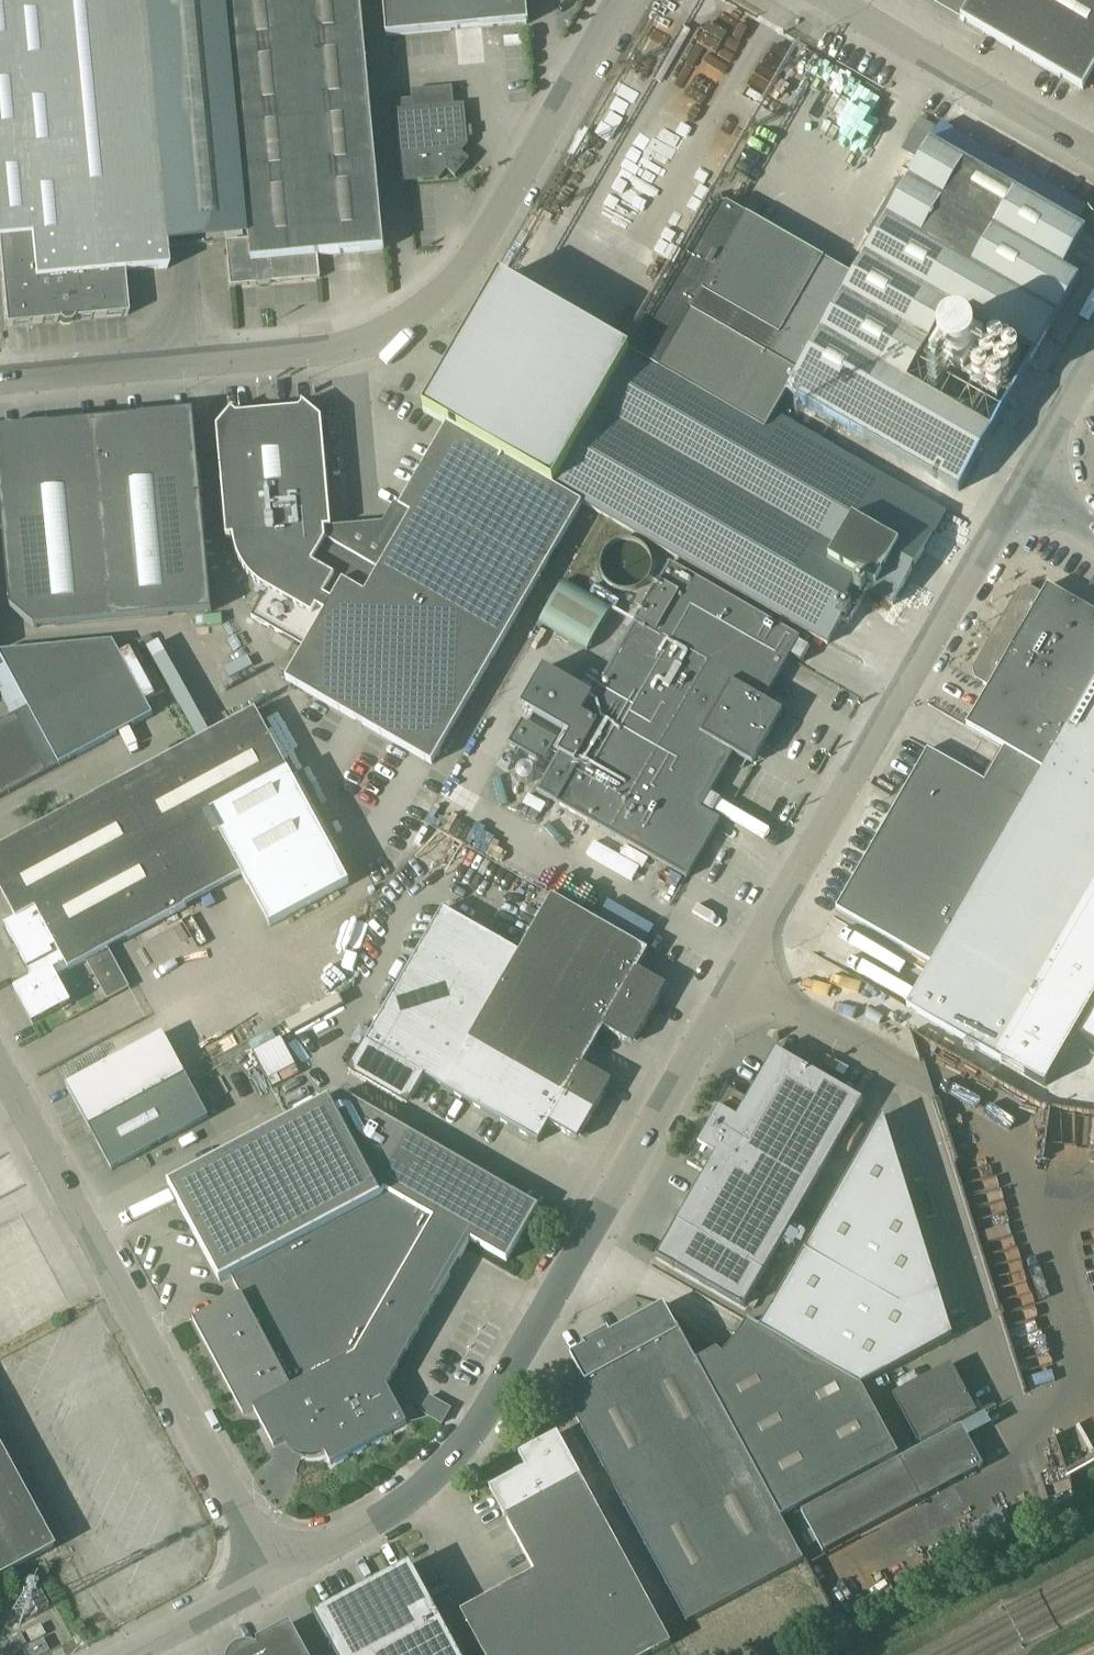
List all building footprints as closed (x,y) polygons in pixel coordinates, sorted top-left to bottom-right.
[(141,0),(0,0),(0,284),(4,327),(126,315),(122,273),(166,269),(141,0)] [(360,0),(226,0),(248,239),(226,241),(230,286),(255,283),(259,286),(266,286),(271,282),(319,277),(317,255),(383,249),(360,0)] [(385,36),(527,22),(525,0),(382,0),(385,36)] [(961,18),(1083,89),(1093,70),(1093,0),(972,0),(961,18)] [(412,91),(414,108),(394,110),(401,182),(440,179),(447,170),(455,177),(469,160),(461,153),(468,145),(464,104),(454,105),(452,87),(412,91)] [(941,125),(787,393),(958,491),(1079,281),(1063,272),(1086,233),(1075,226),(1085,207),(941,125)] [(586,218),(624,235),(642,197),(644,198),(656,172),(632,161),(622,181),(607,174),(586,218)] [(691,313),(797,374),(853,277),(824,260),(766,227),(746,215),(747,214),(744,212),(743,214),(727,205),(725,205),(722,196),(709,200),(711,209),(709,210),(672,274),(702,293),(691,313)] [(672,274),(628,351),(658,369),(765,431),(786,393),(797,374),(691,313),(702,293),(672,274)] [(628,351),(500,278),(423,411),(821,641),(857,578),(875,588),(872,594),(892,606),(936,530),(765,431),(658,369),(628,351)] [(234,410),(232,409),(217,428),(226,538),(233,538),(233,542),(234,546),(235,549),(236,553),(237,557),(239,561),(241,565),(244,569),(246,573),(248,574),(251,578),(254,581),(257,584),(261,586),(267,590),(251,616),(304,647),(285,679),(431,764),(582,504),(447,425),(399,508),(410,514),(378,570),(325,539),(325,530),(331,529),(321,419),(303,403),(301,404),(303,405),(299,410),(237,415),(233,411),(234,410)] [(193,413),(0,430),(0,495),(10,608),(35,628),(211,612),(193,413)] [(599,562),(599,566),(599,570),(600,575),(602,579),(605,583),(609,587),(613,590),(618,591),(623,592),(628,592),(633,591),(637,589),(640,587),(644,584),(647,581),(649,576),(650,571),(651,566),(650,561),(649,556),(646,551),(643,548),(640,545),(637,543),(633,541),(628,540),(623,540),(618,541),(613,543),(609,546),(605,549),(602,553),(600,558),(599,562)] [(570,735),(537,792),(686,878),(720,820),(701,809),(737,747),(751,755),(758,742),(763,745),(782,712),(763,702),(800,638),(669,563),(593,696),(550,671),(526,711),(570,735)] [(835,908),(931,964),(907,1007),(1040,1085),(1093,993),(1093,611),(1047,584),(1041,594),(1028,587),(1022,583),(969,676),(975,679),(988,687),(965,726),(1003,748),(984,782),(927,748),(835,908)] [(552,588),(527,630),(574,658),(598,616),(552,588)] [(15,714),(0,723),(0,798),(47,772),(153,715),(113,642),(0,652),(0,655),(28,707),(15,714)] [(143,655),(170,707),(186,699),(158,647),(143,655)] [(289,774),(255,711),(0,849),(0,889),(16,919),(5,926),(28,969),(30,968),(36,979),(29,984),(28,981),(14,989),(32,1023),(71,1002),(57,976),(68,970),(69,971),(86,962),(106,1000),(128,988),(107,950),(187,907),(154,846),(289,774)] [(557,740),(520,719),(507,743),(544,764),(557,740)] [(154,846),(187,907),(242,878),(268,927),(323,897),(348,884),(322,836),(289,774),(154,846)] [(467,821),(474,809),(439,791),(433,804),(467,821)] [(497,991),(593,1046),(603,1028),(627,1042),(635,1040),(663,991),(661,983),(637,969),(648,951),(552,895),(519,953),(497,991)] [(519,953),(443,909),(366,1043),(365,1042),(348,1072),(402,1103),(410,1100),(424,1077),(442,1087),(470,1039),(497,991),(519,953)] [(583,1064),(593,1046),(497,991),(470,1039),(594,1110),(608,1086),(606,1078),(583,1064)] [(1079,1040),(1093,1048),(1093,1014),(1079,1040)] [(89,1128),(185,1075),(162,1033),(66,1085),(89,1128)] [(580,1135),(594,1110),(470,1039),(442,1087),(538,1142),(549,1124),(572,1137),(580,1135)] [(704,1173),(676,1223),(655,1258),(743,1308),(863,1100),(775,1050),(747,1099),(730,1089),(687,1163),(704,1173)] [(185,1075),(89,1128),(112,1170),(208,1118),(185,1075)] [(539,1206),(342,1093),(168,1185),(220,1283),(231,1277),(241,1295),(193,1320),(243,1415),(254,1409),(273,1446),(289,1438),(301,1456),(310,1458),(318,1457),(325,1454),(330,1464),(406,1423),(386,1386),(470,1241),(507,1262),(539,1206)] [(696,1362),(780,1517),(897,1455),(861,1387),(953,1337),(884,1115),(761,1329),(748,1322),(737,1340),(696,1362)] [(780,1517),(696,1362),(678,1328),(674,1330),(663,1311),(574,1359),(585,1378),(562,1391),(687,1623),(803,1560),(780,1517)] [(976,1413),(951,1364),(892,1395),(918,1444),(976,1413)] [(960,1426),(801,1512),(823,1553),(982,1467),(960,1426)] [(535,1572),(461,1612),(484,1654),(649,1654),(671,1643),(580,1476),(557,1433),(519,1454),(526,1468),(489,1488),(505,1517),(535,1572)] [(52,1549),(0,1453),(0,1577),(52,1549)] [(986,1521),(958,1534),(970,1558),(998,1544),(986,1521)] [(314,1616),(335,1654),(459,1654),(410,1564),(314,1616)] [(46,1607),(36,1587),(25,1593),(36,1613),(46,1607)] [(290,1623),(231,1654),(308,1654),(290,1623)] [(39,1624),(24,1632),(30,1642),(44,1635),(39,1624)] [(46,1652),(40,1640),(25,1648),(18,1636),(0,1646),(0,1654),(11,1654),(20,1650),(23,1654),(42,1654),(46,1652)]
